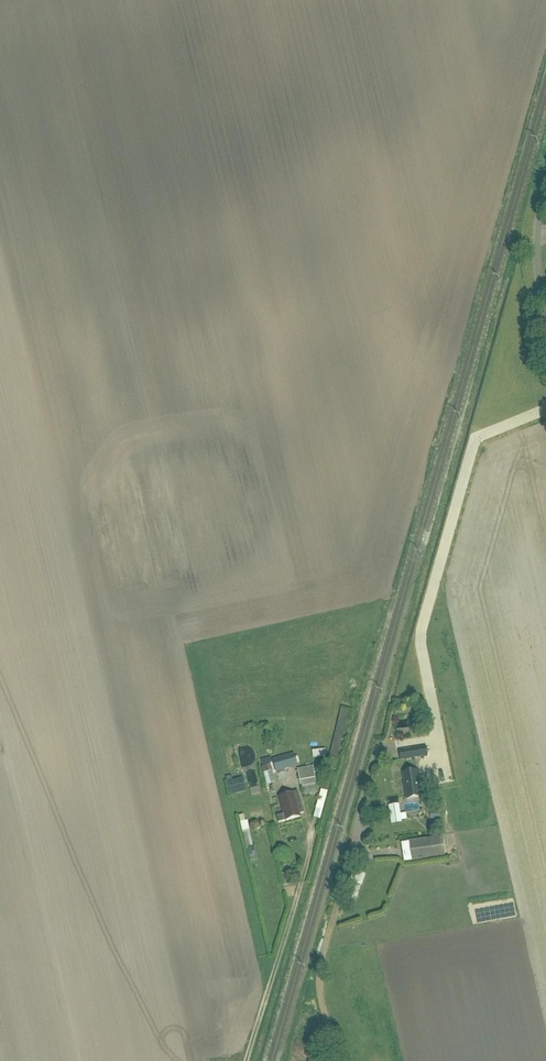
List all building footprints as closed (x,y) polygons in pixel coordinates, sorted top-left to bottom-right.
[(338,761),(350,713),(341,710),(329,758),(338,761)] [(406,761),(428,757),(426,747),(404,750),(406,761)] [(326,750),(312,752),(313,759),(326,757),(326,750)] [(273,764),(276,776),(296,770),(293,758),(273,764)] [(262,768),(263,774),(273,772),(271,765),(262,768)] [(317,785),(314,768),(299,771),(301,788),(317,785)] [(403,774),(407,800),(429,797),(431,794),(430,789),(427,787),(420,788),(418,771),(403,774)] [(230,796),(247,792),(243,779),(227,783),(230,796)] [(316,809),(323,811),(328,792),(322,790),(316,809)] [(300,815),(304,814),(298,792),(279,798),(284,815),(277,817),(279,824),(300,817),(300,815)] [(239,816),(243,835),(250,833),(248,821),(245,822),(244,815),(239,816)] [(400,815),(391,817),(393,825),(401,824),(400,815)] [(254,847),(250,833),(243,835),(247,849),(248,849),(254,847)] [(410,843),(410,844),(403,845),(406,863),(412,862),(445,857),(443,838),(410,843)] [(350,903),(359,906),(363,893),(354,890),(350,903)]
